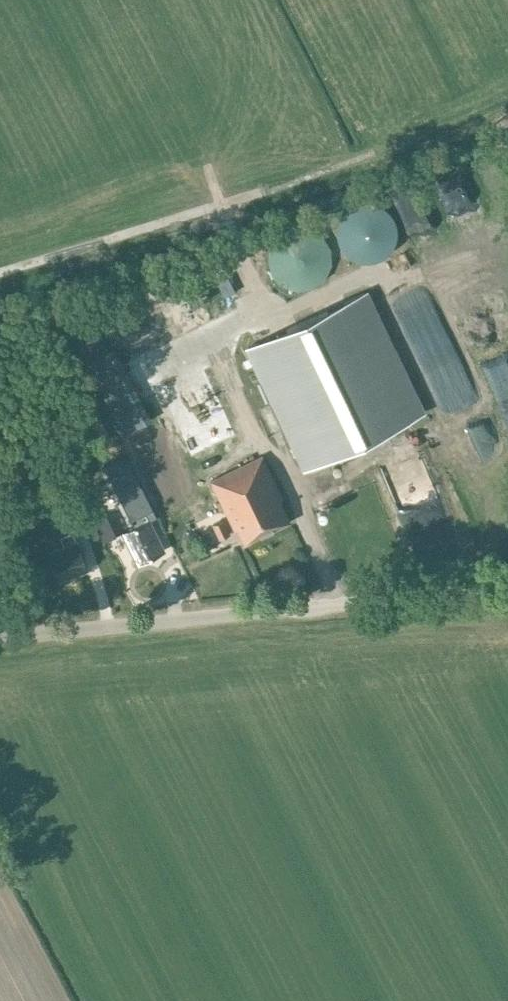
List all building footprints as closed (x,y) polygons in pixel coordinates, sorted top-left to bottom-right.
[(338,224),(337,228),(337,233),(338,237),(340,242),(342,246),(345,250),(348,253),(352,256),(356,258),(361,259),(365,260),(370,259),(375,259),(379,257),(383,255),(387,252),(390,249),(393,245),(395,240),(396,236),(397,231),(397,227),(396,222),(394,218),(392,214),(389,210),(386,207),(382,204),(378,202),(373,201),(369,200),(364,200),(359,201),(355,202),(351,205),(347,208),(344,211),(341,215),(339,219),(338,224)] [(268,253),(268,258),(268,263),(270,268),(272,272),(274,277),(277,280),(281,283),(285,286),(290,288),(295,289),(300,290),(305,289),(309,288),(314,287),(318,284),(322,281),(326,278),(328,273),(331,269),(332,264),(333,259),(332,254),(332,250),(330,245),(328,241),(325,237),(321,233),(317,230),(313,228),(308,226),(303,225),(298,225),(294,226),(289,227),(284,229),(280,232),(277,236),(274,239),(271,244),(269,248),(268,253)] [(365,294),(250,348),(307,469),(422,415),(365,294)] [(70,451),(77,447),(72,436),(65,440),(70,451)] [(244,543),(288,522),(278,501),(281,500),(261,456),(210,480),(234,531),(238,529),(244,543)] [(136,512),(153,504),(141,481),(129,487),(131,491),(120,497),(123,502),(97,515),(103,528),(115,523),(120,533),(122,532),(137,563),(164,550),(149,520),(142,523),(136,512)] [(229,534),(223,522),(213,527),(218,539),(229,534)] [(61,579),(87,569),(73,532),(59,537),(63,547),(51,552),(61,579)]
